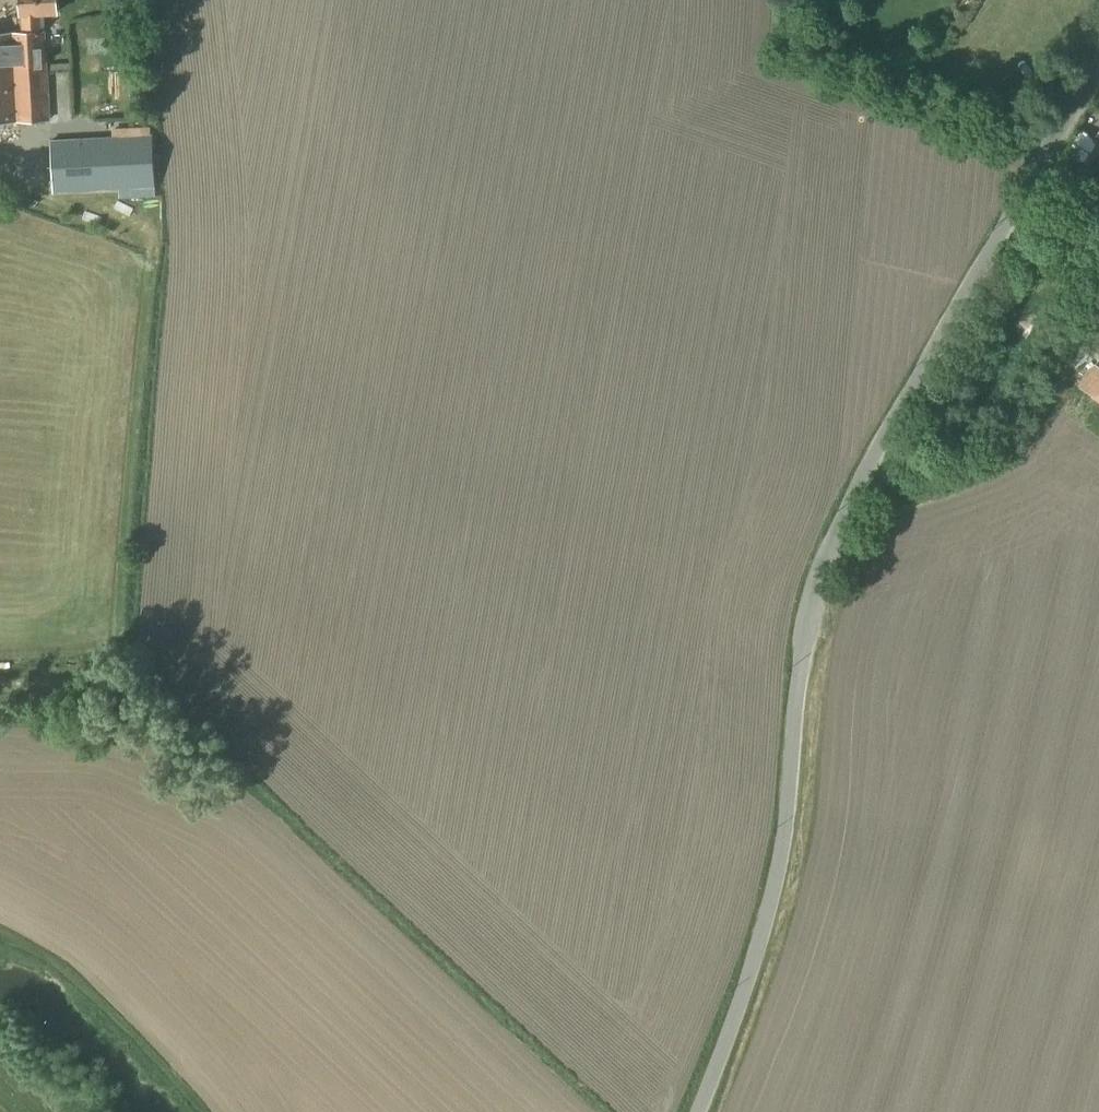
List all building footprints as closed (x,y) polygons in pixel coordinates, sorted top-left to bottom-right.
[(50,121),(45,33),(44,15),(57,15),(56,0),(19,0),(20,16),(21,34),(0,34),(0,124),(50,121)] [(30,137),(29,125),(8,126),(8,138),(30,137)] [(52,194),(154,189),(151,135),(49,140),(52,194)] [(1098,178),(1098,142),(1082,168),(1098,178)]
